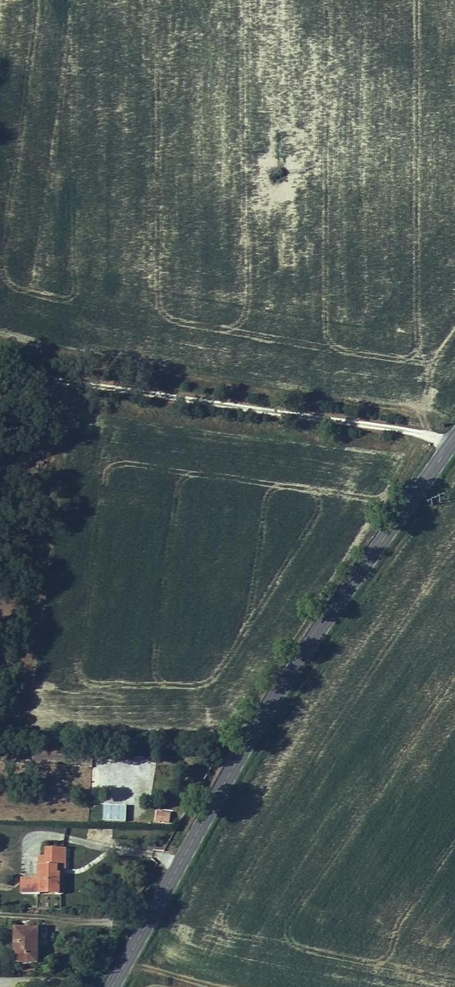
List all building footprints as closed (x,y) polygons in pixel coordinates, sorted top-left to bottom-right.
[(169,823),(170,812),(155,810),(154,821),(169,823)] [(33,874),(33,890),(70,890),(71,864),(74,864),(74,843),(57,843),(56,860),(50,860),(49,874),(33,874)] [(31,958),(32,925),(11,924),(10,958),(31,958)]
